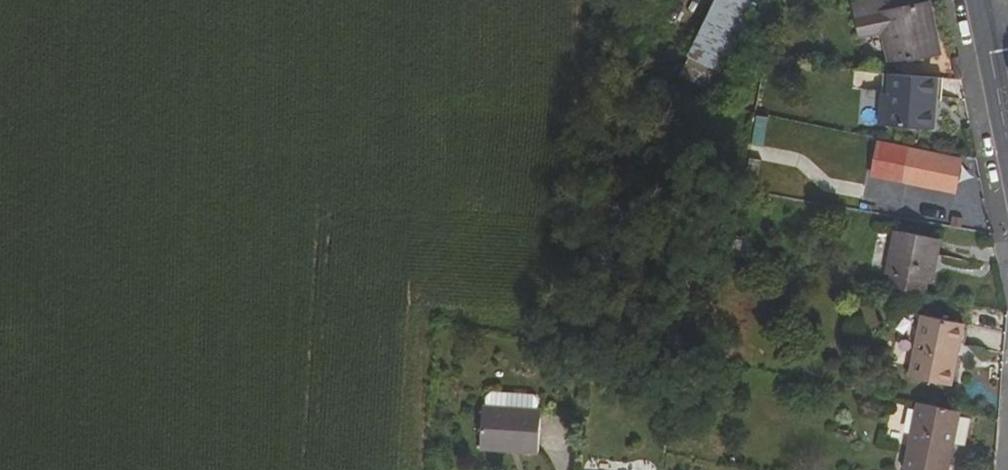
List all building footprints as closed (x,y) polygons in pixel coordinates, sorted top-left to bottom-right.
[(728,25),(742,0),(717,0),(709,15),(728,25)] [(851,49),(877,46),(882,77),(928,69),(919,13),(902,16),(900,5),(845,14),(851,49)] [(877,150),(924,149),(924,95),(879,96),(878,117),(877,150)] [(856,279),(862,279),(861,292),(895,296),(897,282),(901,251),(910,252),(912,238),(861,232),(856,279)] [(901,251),(897,282),(906,284),(910,252),(901,251)] [(938,328),(893,323),(887,378),(932,383),(938,328)] [(945,408),(899,398),(896,413),(942,423),(945,408)] [(891,466),(890,469),(931,469),(942,423),(896,413),(885,465),(891,466)] [(537,459),(539,417),(480,416),(479,458),(537,459)]
